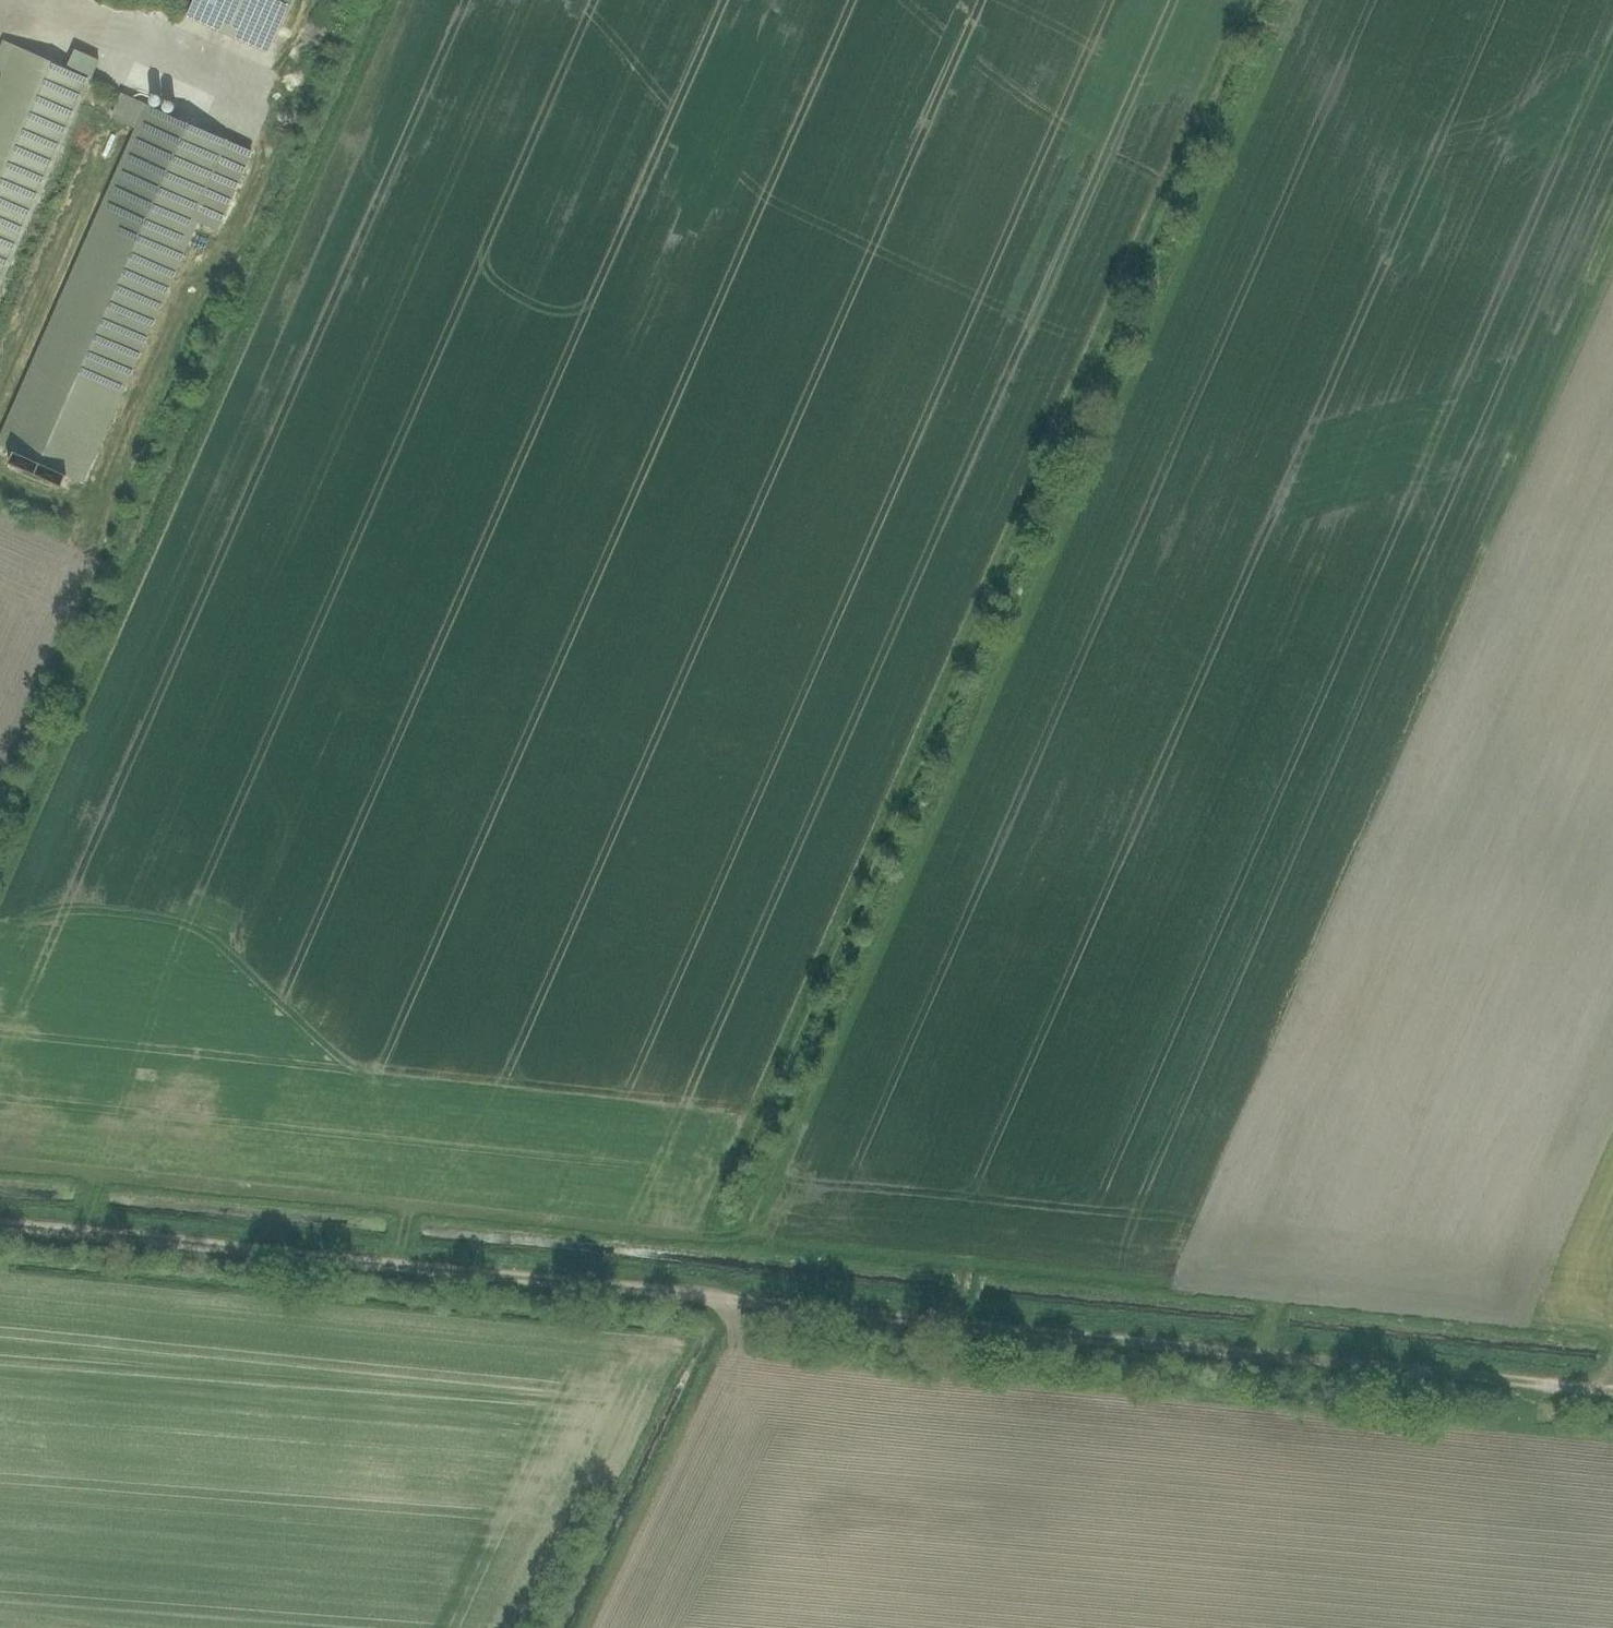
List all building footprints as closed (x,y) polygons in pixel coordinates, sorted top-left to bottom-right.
[(193,13),(265,48),(288,0),(200,0),(193,13)] [(9,43),(0,64),(0,295),(92,78),(9,43)] [(233,140),(144,102),(6,424),(95,461),(233,140)]
